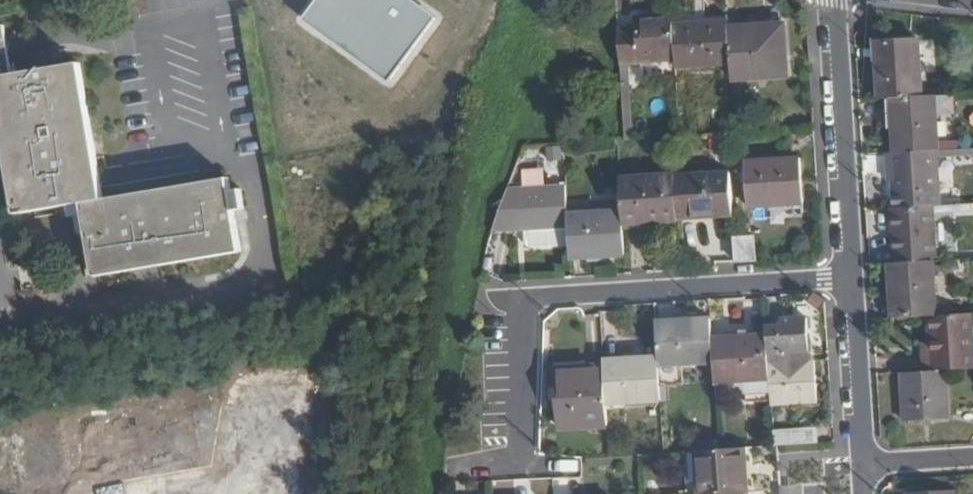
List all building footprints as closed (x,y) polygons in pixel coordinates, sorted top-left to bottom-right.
[(676,22),(675,9),(639,11),(639,21),(621,22),(623,62),(664,60),(666,57),(677,57),(676,22)] [(731,24),(730,16),(700,17),(700,21),(676,22),(677,57),(678,63),(733,60),(731,24)] [(788,73),(786,22),(731,24),(733,60),(733,75),(788,73)] [(0,26),(0,195),(10,193),(14,215),(68,204),(70,215),(77,214),(80,234),(89,232),(96,276),(242,252),(229,178),(102,200),(78,62),(8,74),(1,26),(0,26)] [(923,95),(919,37),(876,40),(879,98),(892,97),(923,95)] [(940,149),(936,94),(923,95),(892,97),(895,152),(937,149),(940,149)] [(942,203),(937,149),(895,152),(888,153),(889,171),(895,171),(898,206),(933,204),(942,203)] [(805,200),(802,154),(747,156),(750,203),(805,200)] [(677,173),(677,169),(622,171),(624,208),(625,221),(643,220),(647,217),(679,216),(679,211),(677,173)] [(734,209),(732,170),(677,173),(679,211),(734,209)] [(569,211),(567,180),(511,183),(494,228),(570,225),(569,211)] [(936,258),(933,204),(898,206),(890,207),(894,261),(933,258),(936,258)] [(625,221),(624,208),(569,211),(570,225),(571,254),(626,251),(625,221)] [(757,258),(756,234),(735,235),(736,260),(757,258)] [(935,314),(933,258),(894,261),(891,262),(893,318),(929,315),(935,314)] [(972,311),(935,314),(929,315),(930,353),(923,353),(924,370),(947,368),(972,366),(972,326),(972,311)] [(812,358),(811,315),(783,316),(784,325),(769,326),(769,334),(771,360),(812,358)] [(713,337),(712,318),(657,320),(659,354),(661,387),(685,386),(684,362),(715,361),(713,337)] [(771,360),(769,334),(713,337),(715,361),(716,379),(742,378),(742,400),(773,399),(771,360)] [(661,387),(659,354),(604,357),(605,362),(607,400),(661,397),(661,387)] [(821,400),(819,358),(812,358),(771,360),(773,399),(773,403),(821,400)] [(607,400),(605,362),(587,362),(587,368),(557,369),(560,423),(608,421),(607,400)] [(950,417),(947,368),(924,370),(904,372),(907,419),(950,417)] [(816,441),(814,425),(774,427),(775,443),(816,441)] [(745,445),(686,449),(689,493),(677,493),(742,493),(742,491),(748,490),(745,445)]
